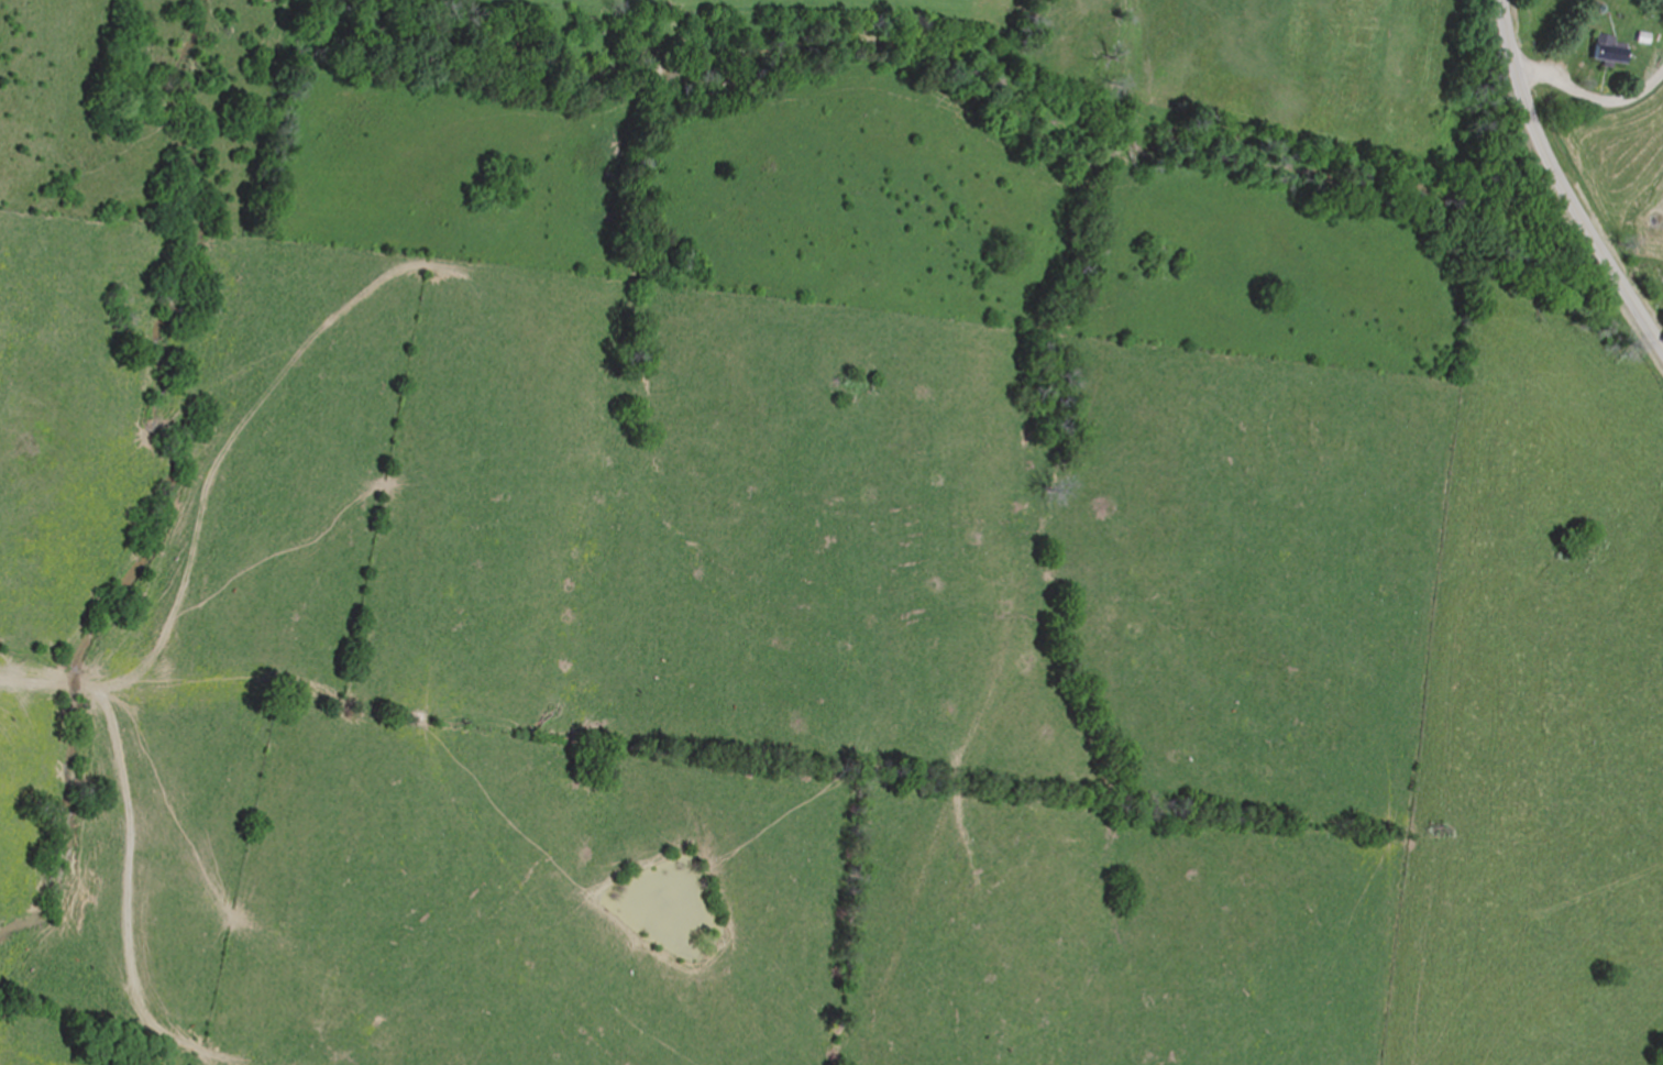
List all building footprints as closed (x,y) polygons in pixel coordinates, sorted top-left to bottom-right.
[(1626,44),(1613,44),(1613,35),(1590,35),(1589,63),(1625,63),(1626,44)]
